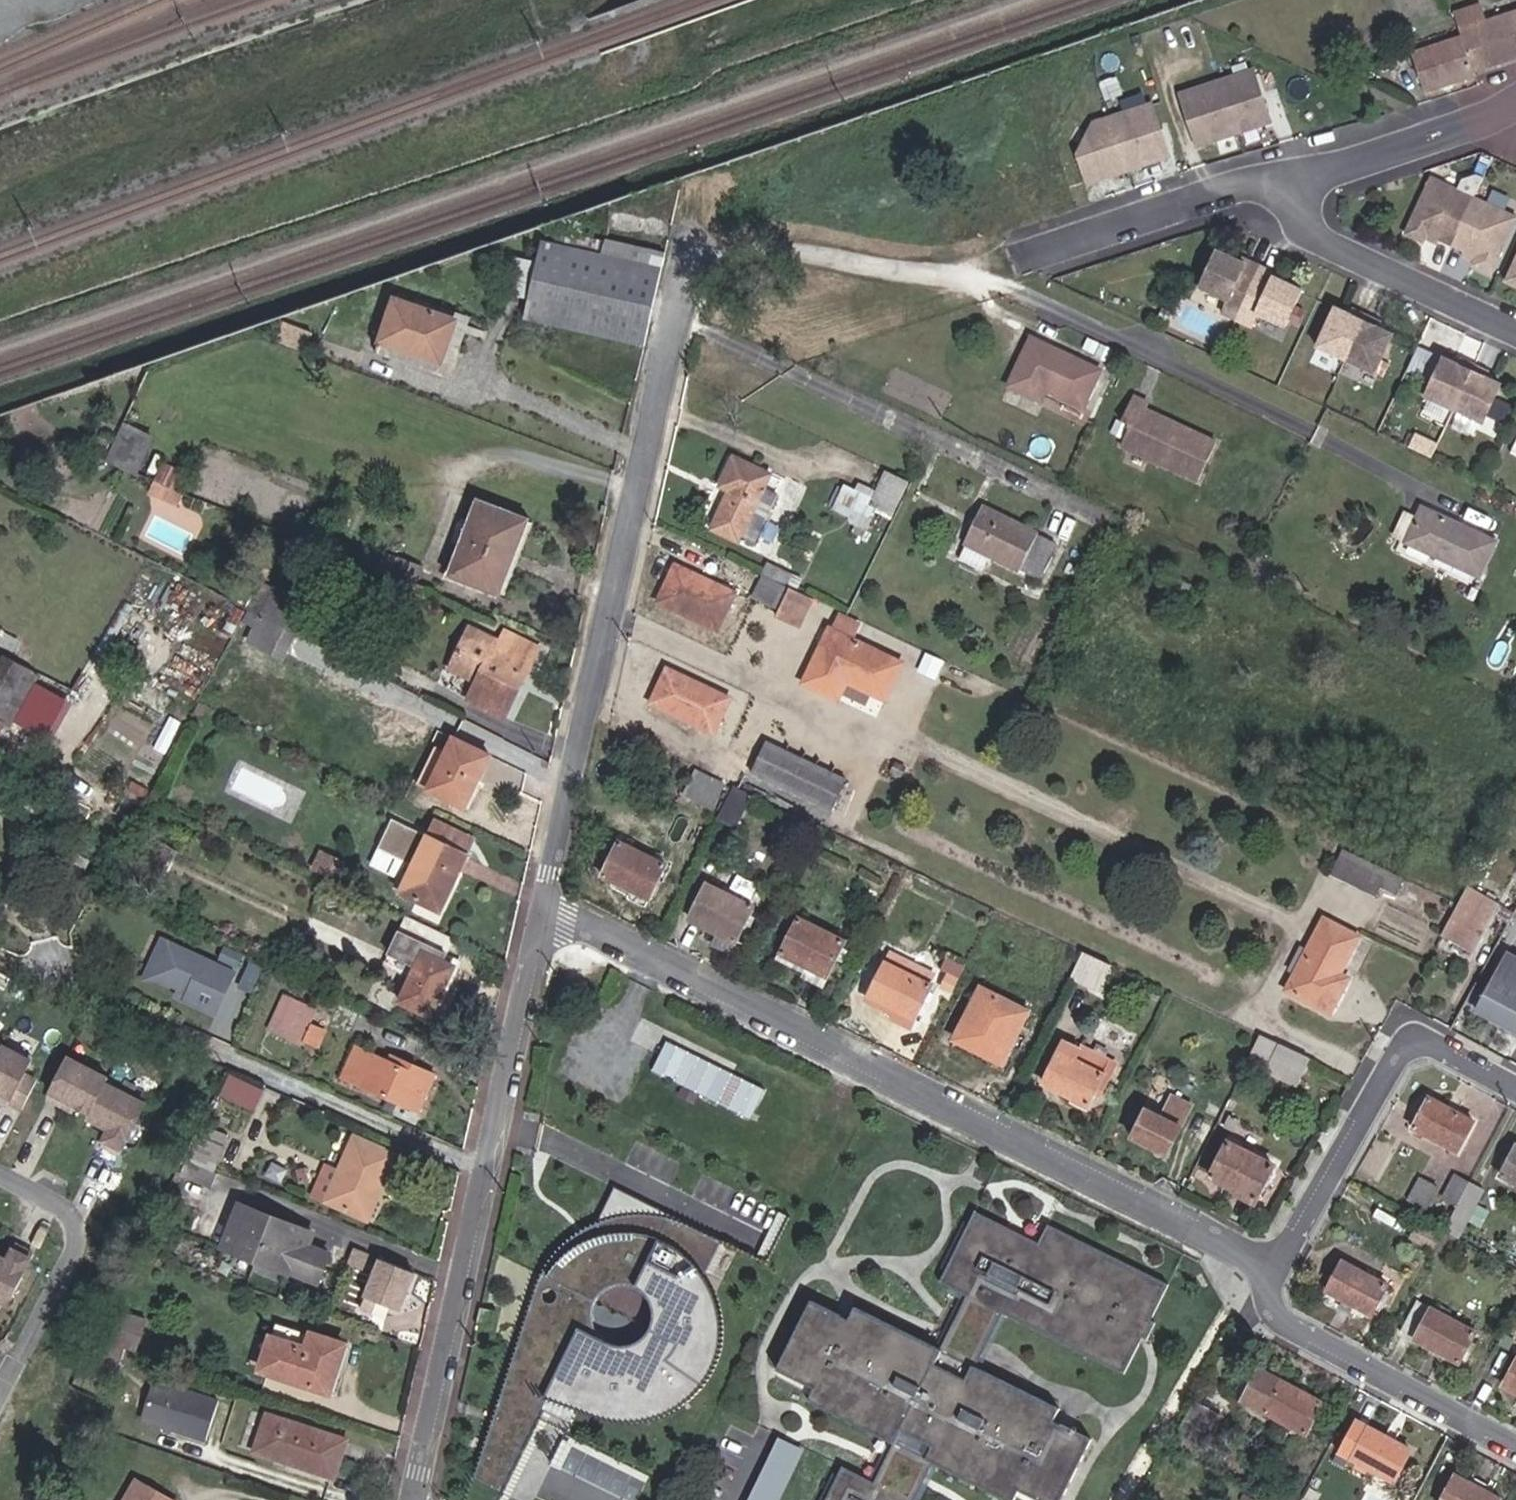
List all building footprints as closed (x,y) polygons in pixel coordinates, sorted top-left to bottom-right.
[(1480,4),(1455,11),(1460,31),(1485,23),(1480,4)] [(1460,31),(1462,36),(1473,72),(1515,58),(1515,13),(1485,23),(1460,31)] [(1424,91),(1475,76),(1473,72),(1462,36),(1412,53),(1424,91)] [(1274,124),(1258,71),(1187,92),(1202,145),(1274,124)] [(1154,99),(1083,120),(1089,139),(1072,145),(1084,183),(1172,157),(1154,99)] [(1485,173),(1493,156),(1485,152),(1477,169),(1485,173)] [(1489,272),(1515,217),(1515,216),(1475,196),(1484,176),(1477,173),(1463,178),(1458,188),(1432,176),(1406,233),(1423,241),(1427,232),(1476,255),(1472,264),(1489,272)] [(646,343),(667,254),(607,240),(606,243),(570,235),(567,245),(544,240),(539,265),(530,301),(527,315),(646,343)] [(1228,259),(1210,251),(1192,291),(1222,305),(1217,316),(1245,328),(1250,318),(1279,331),(1284,320),(1290,307),(1298,291),(1281,283),(1270,278),(1272,272),(1243,259),(1239,264),(1228,259)] [(1231,253),(1228,259),(1239,264),(1243,259),(1231,253)] [(530,301),(539,265),(519,260),(511,297),(530,301)] [(1284,278),(1272,272),(1270,278),(1281,283),(1284,278)] [(420,298),(417,306),(458,320),(444,363),(382,342),(378,353),(451,379),(473,316),(420,298)] [(458,320),(417,306),(397,299),(382,342),(444,363),(458,320)] [(1347,314),(1331,306),(1312,347),(1371,374),(1390,333),(1375,327),(1378,321),(1349,308),(1347,314)] [(1290,307),(1284,320),(1293,324),(1299,311),(1290,307)] [(1101,371),(1032,336),(1009,385),(1040,400),(1046,389),(1084,407),(1101,371)] [(1429,379),(1440,356),(1409,342),(1398,364),(1429,379)] [(1456,364),(1440,356),(1429,379),(1421,397),(1480,424),(1499,384),(1484,377),(1486,371),(1458,358),(1456,364)] [(174,401),(142,387),(107,460),(140,473),(174,401)] [(1049,392),(1043,404),(1064,413),(1069,402),(1049,392)] [(1147,403),(1131,395),(1120,421),(1130,425),(1120,447),(1200,482),(1218,441),(1145,408),(1147,403)] [(770,471),(733,453),(718,485),(727,489),(710,525),(751,544),(776,492),(763,486),(770,471)] [(173,502),(188,472),(164,460),(149,491),(173,502)] [(885,470),(875,491),(858,483),(854,491),(844,487),(833,508),(851,516),(849,520),(866,528),(877,505),(891,512),(907,480),(885,470)] [(528,522),(482,503),(454,574),(500,593),(528,522)] [(984,503),(965,543),(957,559),(983,572),(992,556),(1019,569),(1020,567),(1038,576),(1055,541),(1037,532),(1037,531),(984,503)] [(1496,541),(1422,505),(1406,540),(1479,575),(1496,541)] [(395,575),(419,584),(424,570),(401,560),(395,575)] [(735,591),(674,562),(655,600),(717,629),(735,591)] [(777,606),(787,586),(761,574),(752,594),(777,606)] [(263,585),(250,609),(263,615),(275,590),(263,585)] [(296,632),(312,640),(327,611),(278,587),(275,590),(263,615),(296,632)] [(800,625),(812,598),(791,587),(777,614),(800,625)] [(263,615),(250,609),(243,622),(256,629),(263,615)] [(853,638),(861,620),(839,610),(831,627),(853,638)] [(263,615),(256,629),(251,640),(283,657),(296,632),(263,615)] [(845,680),(883,698),(901,661),(853,638),(831,627),(829,626),(802,681),(837,698),(845,680)] [(505,716),(540,647),(517,634),(511,646),(472,629),(452,670),(479,685),(472,699),(505,716)] [(5,721),(0,718),(27,667),(6,656),(0,667),(0,731),(5,721)] [(729,697),(666,665),(648,701),(713,731),(729,697)] [(431,788),(467,806),(492,755),(456,737),(448,753),(438,748),(420,783),(431,788)] [(750,770),(832,808),(846,778),(765,739),(750,770)] [(726,748),(713,774),(715,775),(741,787),(746,775),(745,774),(751,760),(726,748)] [(722,784),(694,771),(683,792),(710,806),(722,784)] [(749,794),(733,786),(718,816),(735,824),(749,794)] [(466,853),(476,834),(440,817),(430,836),(466,853)] [(469,855),(394,819),(381,847),(416,865),(404,891),(444,909),(469,855)] [(148,838),(133,868),(162,884),(177,854),(148,838)] [(619,840),(601,874),(646,897),(665,863),(619,840)] [(1397,892),(1405,878),(1344,847),(1331,872),(1376,894),(1381,884),(1397,892)] [(751,904),(706,882),(688,917),(710,928),(706,938),(730,950),(751,904)] [(1495,907),(1466,892),(1457,909),(1455,908),(1439,940),(1473,957),(1492,922),(1488,919),(1495,907)] [(1492,922),(1499,909),(1495,907),(1488,919),(1492,922)] [(448,957),(457,938),(408,914),(392,950),(420,963),(413,978),(403,1000),(433,1014),(458,963),(448,957)] [(842,940),(798,916),(780,953),(825,976),(842,940)] [(1330,1014),(1346,985),(1337,980),(1341,973),(1360,936),(1323,916),(1284,989),(1330,1014)] [(167,979),(162,962),(172,940),(166,937),(147,978),(167,979)] [(219,1012),(239,970),(172,940),(162,962),(167,979),(191,990),(188,997),(219,1012)] [(239,966),(243,951),(224,945),(220,960),(239,966)] [(385,965),(413,978),(420,963),(392,950),(385,965)] [(1110,963),(1084,950),(1071,976),(1097,988),(1110,963)] [(920,976),(924,969),(889,951),(886,958),(920,976)] [(929,972),(924,969),(920,976),(886,958),(868,993),(892,1006),(888,1014),(913,1028),(918,1019),(913,1016),(932,981),(926,979),(929,972)] [(940,985),(954,991),(964,963),(950,958),(940,985)] [(1475,1009),(1515,1031),(1515,964),(1503,958),(1475,1009)] [(1337,980),(1346,985),(1349,977),(1341,973),(1337,980)] [(1027,1009),(980,985),(954,1037),(1000,1060),(1027,1009)] [(305,1041),(313,1023),(319,1009),(286,994),(271,1028),(305,1041)] [(329,1030),(313,1023),(305,1041),(321,1048),(329,1030)] [(1266,1069),(1279,1043),(1260,1034),(1247,1060),(1266,1069)] [(3,1085),(15,1091),(12,1097),(25,1104),(39,1076),(27,1070),(36,1052),(8,1038),(0,1054),(0,1084),(3,1085)] [(1295,1082),(1308,1057),(1279,1043),(1266,1069),(1295,1082)] [(762,1092),(666,1046),(651,1076),(748,1122),(762,1092)] [(1103,1073),(1059,1050),(1043,1082),(1088,1104),(1103,1073)] [(110,1072),(71,1052),(51,1092),(63,1099),(66,1094),(78,1100),(92,1107),(106,1080),(110,1072)] [(396,1064),(390,1062),(373,1054),(361,1082),(421,1109),(436,1073),(399,1058),(396,1064)] [(393,1055),(390,1062),(396,1064),(399,1058),(393,1055)] [(227,1072),(219,1097),(255,1108),(263,1084),(227,1072)] [(147,1102),(106,1080),(92,1107),(90,1111),(113,1122),(105,1138),(124,1147),(147,1102)] [(15,1091),(3,1085),(0,1091),(12,1097),(15,1091)] [(78,1100),(66,1094),(63,1099),(75,1105),(78,1100)] [(1192,1104),(1172,1094),(1161,1115),(1147,1108),(1131,1136),(1167,1153),(1192,1104)] [(1473,1120),(1429,1097),(1412,1127),(1456,1150),(1473,1120)] [(223,1147),(195,1135),(183,1158),(189,1160),(213,1170),(223,1147)] [(377,1186),(384,1189),(397,1157),(355,1140),(328,1204),(363,1219),(377,1186)] [(1273,1163),(1227,1141),(1209,1176),(1254,1200),(1273,1163)] [(1501,1174),(1515,1183),(1515,1146),(1501,1174)] [(218,1172),(213,1170),(189,1160),(183,1174),(212,1187),(218,1172)] [(1456,1204),(1468,1180),(1454,1173),(1442,1197),(1456,1204)] [(1419,1176),(1407,1199),(1426,1209),(1438,1185),(1419,1176)] [(1483,1187),(1468,1180),(1456,1204),(1471,1211),(1483,1187)] [(197,1187),(186,1183),(184,1189),(195,1193),(197,1187)] [(370,1222),(384,1189),(377,1186),(363,1219),(370,1222)] [(720,1328),(716,1306),(711,1291),(703,1278),(720,1245),(613,1191),(595,1227),(585,1230),(575,1235),(564,1241),(556,1249),(548,1259),(540,1273),(533,1289),(474,1476),(499,1489),(547,1397),(571,1406),(600,1417),(628,1422),(644,1422),(660,1418),(678,1410),(705,1386),(715,1366),(721,1345),(720,1328)] [(315,1232),(242,1204),(225,1250),(288,1274),(289,1271),(320,1282),(331,1253),(310,1245),(315,1232)] [(972,1213),(937,1284),(964,1297),(937,1351),(852,1308),(841,1329),(835,1326),(839,1317),(813,1304),(777,1375),(808,1391),(812,1382),(819,1386),(808,1407),(894,1449),(886,1464),(874,1488),(842,1472),(829,1499),(913,1499),(923,1480),(930,1466),(997,1499),(1012,1499),(1019,1485),(1026,1488),(1022,1497),(1027,1499),(1059,1499),(1087,1443),(1057,1428),(1052,1437),(1045,1433),(1055,1413),(971,1371),(984,1345),(998,1317),(1120,1378),(1135,1347),(1127,1342),(1130,1337),(1143,1344),(1147,1337),(1151,1327),(1138,1321),(1142,1313),(1150,1317),(1166,1286),(1045,1226),(1036,1244),(972,1213)] [(1433,1247),(1440,1233),(1416,1221),(1409,1235),(1433,1247)] [(200,1228),(191,1224),(187,1235),(197,1239),(200,1228)] [(0,1255),(0,1292),(13,1298),(36,1253),(18,1244),(10,1260),(0,1255)] [(392,1321),(411,1270),(375,1257),(356,1308),(392,1321)] [(1386,1284),(1342,1260),(1325,1290),(1370,1314),(1386,1284)] [(1475,1331),(1416,1299),(1400,1330),(1459,1362),(1475,1331)] [(112,1309),(98,1339),(101,1339),(126,1348),(136,1351),(146,1320),(112,1309)] [(331,1392),(347,1343),(277,1322),(262,1371),(331,1392)] [(126,1348),(101,1339),(91,1370),(116,1379),(126,1348)] [(1501,1386),(1515,1393),(1515,1359),(1501,1386)] [(1322,1402),(1258,1368),(1241,1400),(1304,1434),(1322,1402)] [(207,1439),(219,1399),(157,1380),(149,1405),(159,1425),(207,1439)] [(1190,1401),(1175,1430),(1207,1448),(1222,1418),(1190,1401)] [(144,1420),(159,1425),(149,1405),(144,1420)] [(336,1476),(348,1440),(269,1414),(257,1451),(336,1476)] [(1411,1450),(1354,1419),(1337,1452),(1393,1481),(1411,1450)] [(783,1442),(754,1499),(782,1499),(805,1454),(783,1442)] [(1456,1474),(1440,1499),(1498,1499),(1500,1498),(1456,1474)] [(138,1482),(127,1499),(170,1499),(138,1482)] [(1321,1491),(1306,1483),(1297,1499),(1316,1499),(1321,1491)]
